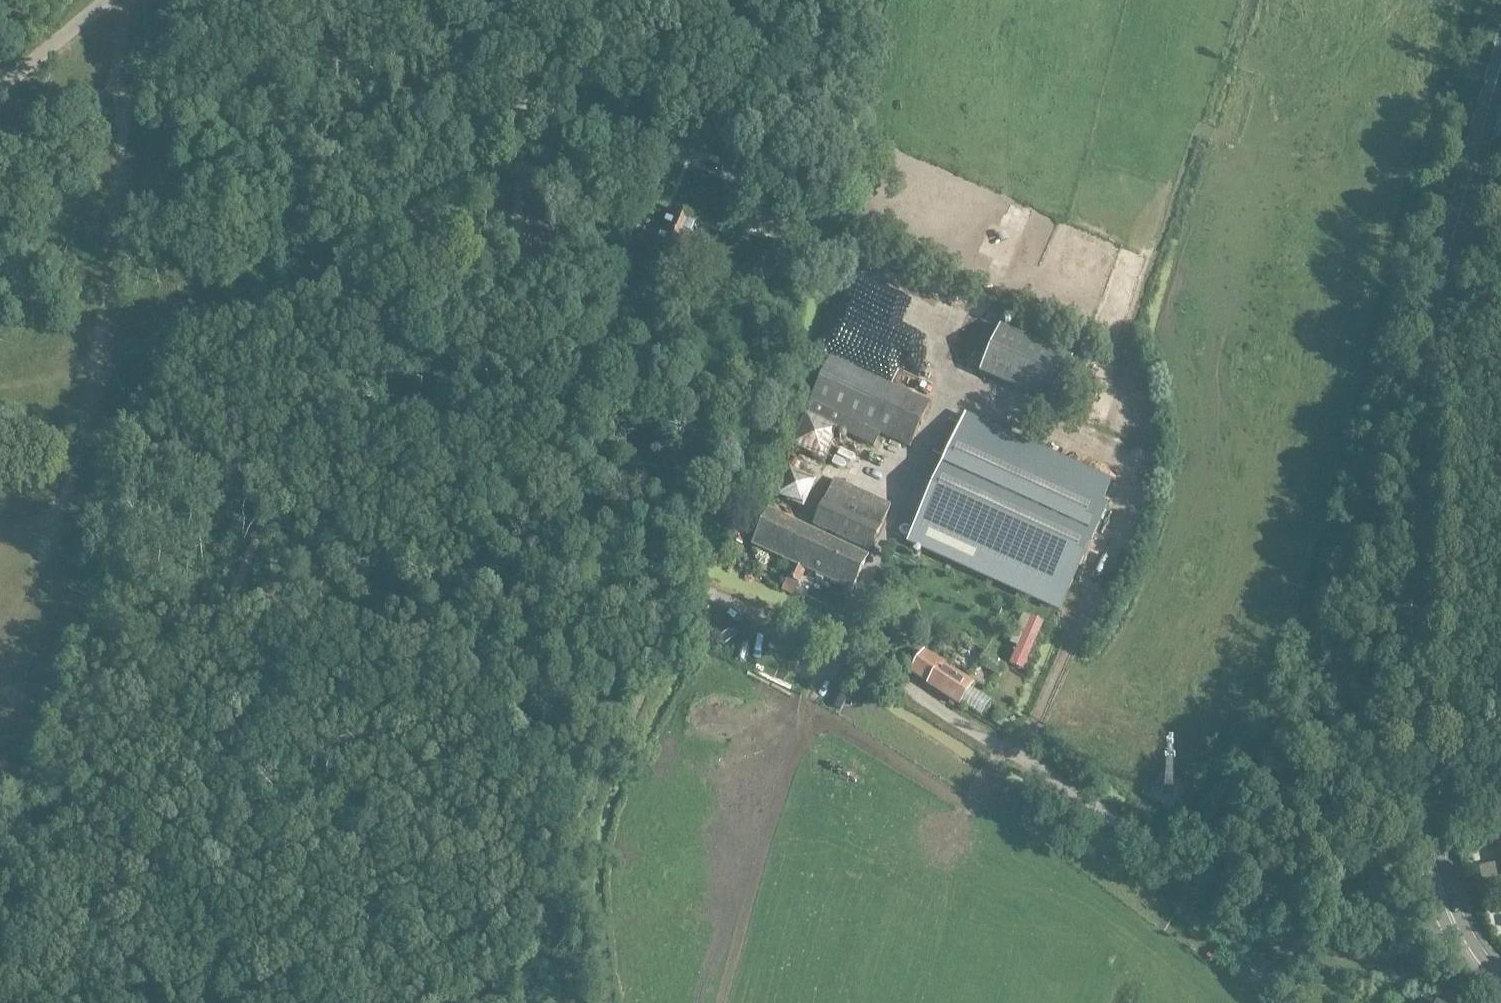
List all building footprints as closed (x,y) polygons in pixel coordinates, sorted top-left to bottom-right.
[(646,269),(673,281),(699,221),(672,209),(646,269)] [(979,374),(1052,405),(1072,358),(998,328),(979,374)] [(813,404),(792,448),(823,462),(838,431),(874,447),(881,434),(910,448),(930,403),(830,357),(810,402),(813,404)] [(909,541),(1059,609),(1105,507),(1100,505),(1109,484),(964,419),(909,541)] [(800,505),(812,477),(791,468),(779,496),(800,505)] [(814,525),(871,551),(892,504),(836,479),(814,525)] [(794,565),(782,590),(793,595),(798,585),(806,570),(852,591),(868,556),(768,510),(753,546),(794,565)] [(909,673),(961,706),(974,683),(924,651),(909,673)] [(1000,678),(1008,666),(985,652),(978,663),(1000,678)] [(1449,993),(1443,1002),(1467,1002),(1449,993)]
